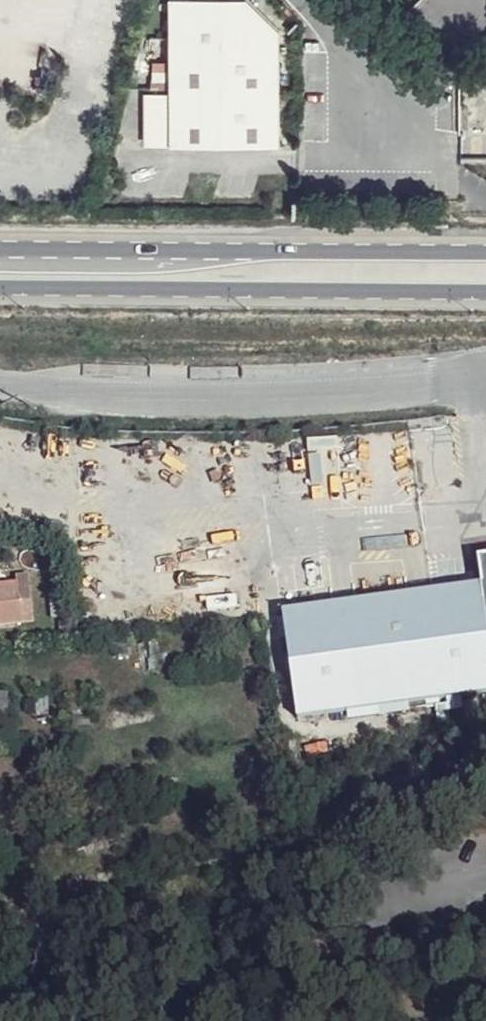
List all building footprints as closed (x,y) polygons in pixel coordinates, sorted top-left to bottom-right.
[(170,95),(170,125),(193,146),(280,146),(280,31),(250,0),(170,0),(170,95)] [(170,125),(170,95),(149,95),(149,146),(193,146),(170,125)] [(297,718),(485,692),(485,555),(479,556),(482,584),(282,611),(297,718)] [(21,623),(20,610),(27,608),(26,597),(17,598),(17,585),(0,587),(0,625),(21,623)]
